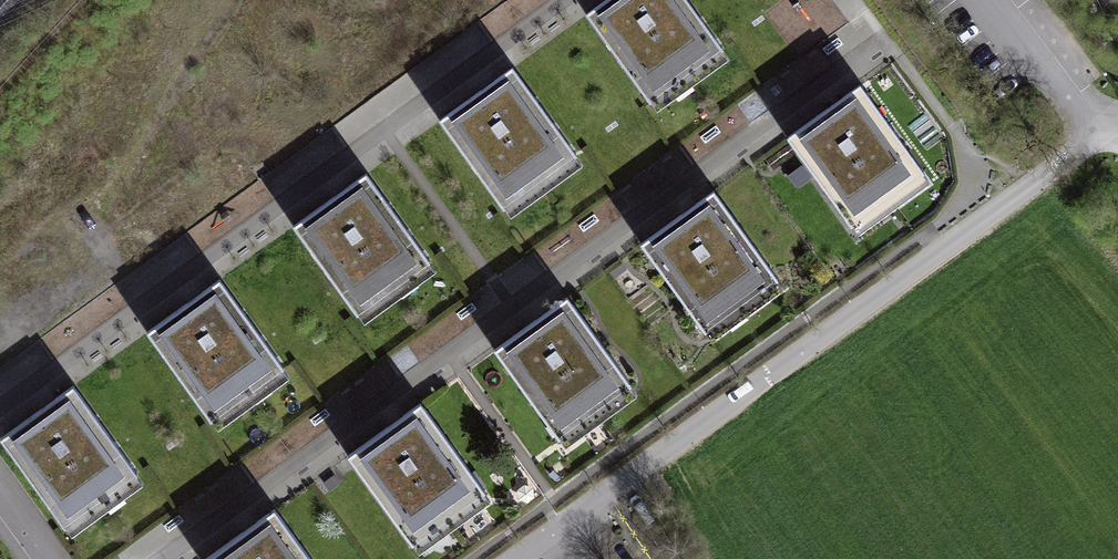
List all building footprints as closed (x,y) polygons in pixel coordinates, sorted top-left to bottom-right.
[(652,110),(725,59),(684,0),(603,0),(584,14),(652,110)] [(439,119),(508,219),(583,167),(513,68),(439,119)] [(864,79),(785,136),(857,236),(936,179),(864,79)] [(293,226),(363,325),(436,273),(367,175),(293,226)] [(639,242),(709,339),(784,285),(714,188),(639,242)] [(147,333),(216,431),(290,380),(221,282),(147,333)] [(633,394),(566,301),(495,352),(562,445),(633,394)] [(136,488),(64,384),(0,429),(0,441),(66,537),(136,488)] [(490,498),(422,404),(350,456),(418,550),(490,498)] [(274,509),(204,558),(310,558),(274,509)]
